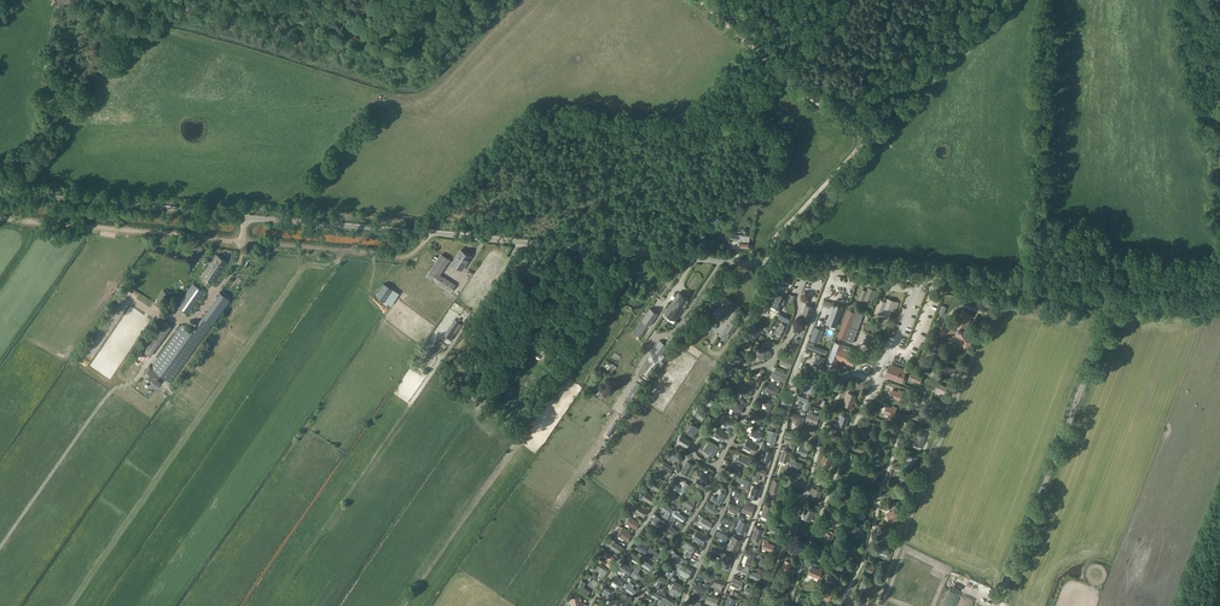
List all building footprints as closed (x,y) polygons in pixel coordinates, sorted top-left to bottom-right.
[(738,235),(737,240),(742,240),(741,247),(749,248),(750,238),(750,236),(747,236),(744,235),(744,236),(738,235)] [(463,269),(471,255),(462,249),(453,263),(463,269)] [(200,277),(211,284),(227,261),(216,254),(213,258),(206,254),(204,257),(210,261),(208,263),(209,264),(200,277)] [(440,273),(449,259),(442,254),(428,276),(451,291),(456,283),(440,273)] [(172,302),(166,311),(172,316),(178,307),(188,315),(204,292),(193,283),(177,306),(172,302)] [(383,283),(375,295),(384,301),(392,289),(383,283)] [(858,298),(864,300),(865,299),(871,301),(875,290),(868,287),(867,290),(862,288),(858,298)] [(154,303),(160,307),(169,294),(163,289),(154,303)] [(673,301),(673,300),(670,304),(675,308),(678,304),(682,307),(688,299),(679,292),(673,301)] [(765,306),(769,308),(771,304),(781,309),(782,307),(783,308),(783,307),(787,297),(777,292),(774,299),(769,297),(765,306)] [(182,325),(160,355),(150,368),(170,382),(212,325),(231,300),(221,293),(191,331),(182,325)] [(722,304),(721,303),(713,313),(724,321),(731,310),(730,309),(734,303),(726,297),(722,304)] [(879,298),(874,311),(882,314),(884,310),(891,313),(892,310),(895,311),(898,303),(894,302),(894,301),(887,298),(886,301),(879,298)] [(825,300),(823,305),(831,308),(833,303),(825,300)] [(836,326),(843,307),(834,303),(826,322),(836,326)] [(675,308),(670,304),(664,312),(675,320),(683,308),(682,307),(678,304),(675,308)] [(813,307),(806,304),(801,316),(809,319),(813,307)] [(636,328),(637,329),(634,333),(641,337),(645,332),(642,330),(641,331),(642,329),(643,329),(647,324),(650,325),(658,313),(650,308),(636,328)] [(847,308),(837,335),(852,341),(862,314),(847,308)] [(964,343),(964,342),(965,344),(967,344),(970,342),(970,340),(969,339),(970,339),(968,336),(968,335),(966,332),(965,332),(964,330),(964,329),(964,328),(965,325),(966,325),(967,322),(967,321),(970,315),(963,312),(961,316),(960,315),(959,318),(958,321),(958,322),(957,324),(956,324),(955,325),(952,326),(951,325),(949,325),(948,326),(945,326),(945,329),(944,329),(945,334),(956,333),(956,334),(957,334),(958,334),(964,343)] [(731,321),(720,336),(722,337),(726,340),(741,320),(736,316),(732,322),(731,321)] [(693,330),(691,329),(684,340),(687,343),(689,344),(690,343),(705,321),(703,320),(701,319),(693,330)] [(714,319),(709,321),(709,327),(713,330),(718,328),(718,322),(714,319)] [(171,327),(162,320),(141,350),(150,356),(171,327)] [(456,320),(445,336),(452,340),(456,334),(453,332),(456,328),(459,329),(462,325),(459,323),(456,320)] [(869,322),(866,323),(868,331),(872,329),(873,333),(876,332),(872,320),(869,321),(869,322)] [(755,323),(751,330),(748,335),(757,339),(762,330),(760,329),(762,327),(755,323)] [(782,323),(777,333),(783,336),(788,326),(782,323)] [(816,327),(811,338),(819,341),(824,330),(816,327)] [(665,343),(669,346),(675,338),(672,335),(665,343)] [(800,340),(796,339),(791,352),(795,354),(800,340)] [(660,341),(653,350),(661,355),(668,346),(660,341)] [(745,341),(742,346),(749,350),(752,345),(745,341)] [(835,341),(826,364),(835,367),(839,356),(852,361),(854,354),(853,354),(855,349),(843,345),(835,341)] [(771,352),(762,346),(755,356),(759,359),(764,353),(768,356),(771,352)] [(940,356),(941,353),(933,349),(928,360),(934,363),(938,356),(940,356)] [(142,353),(134,364),(138,367),(145,356),(142,353)] [(651,353),(648,357),(651,362),(656,362),(659,358),(656,354),(651,353)] [(736,354),(732,359),(730,357),(727,361),(734,365),(736,362),(738,363),(742,358),(736,354)] [(819,354),(815,365),(822,368),(826,357),(819,354)] [(789,358),(784,356),(781,363),(789,367),(793,358),(790,356),(789,358)] [(605,367),(612,372),(614,368),(616,369),(617,367),(613,364),(612,365),(608,362),(605,367)] [(723,373),(727,376),(730,372),(736,376),(739,372),(729,365),(723,373)] [(956,369),(946,365),(943,373),(946,375),(947,373),(950,374),(951,372),(954,373),(956,369)] [(890,372),(886,371),(885,375),(901,381),(905,369),(898,366),(897,368),(892,366),(890,372)] [(776,369),(772,376),(783,382),(787,374),(776,369)] [(917,371),(913,370),(909,379),(920,383),(923,375),(916,373),(917,371)] [(149,375),(147,379),(152,382),(150,385),(156,388),(158,385),(160,382),(149,375)] [(820,376),(819,379),(819,380),(828,384),(829,380),(826,379),(827,377),(823,375),(823,376),(822,375),(821,377),(820,376)] [(744,382),(755,388),(758,384),(746,378),(744,382)] [(804,378),(802,383),(809,386),(807,392),(812,394),(817,383),(804,378)] [(717,382),(713,387),(720,391),(723,386),(717,382)] [(637,405),(644,395),(642,393),(644,391),(640,388),(642,385),(640,383),(634,392),(636,394),(632,401),(637,405)] [(940,392),(945,394),(948,387),(938,383),(934,392),(939,394),(940,392)] [(770,384),(766,390),(776,395),(779,389),(770,384)] [(752,391),(743,386),(739,392),(749,398),(752,391)] [(898,391),(892,389),(890,397),(900,400),(904,391),(898,389),(898,391)] [(848,392),(843,405),(852,408),(856,396),(848,392)] [(813,402),(812,403),(817,405),(817,404),(818,403),(820,404),(822,399),(824,396),(816,393),(813,402)] [(707,396),(704,401),(710,405),(713,400),(707,396)] [(797,400),(804,403),(802,408),(806,409),(810,400),(799,396),(797,400)] [(761,401),(768,405),(765,410),(769,412),(774,403),(763,397),(761,401)] [(935,408),(939,409),(942,403),(931,398),(928,404),(935,407),(935,408)] [(907,399),(904,406),(913,409),(915,403),(907,399)] [(730,408),(740,413),(744,406),(734,401),(730,408)] [(892,406),(891,407),(886,405),(883,413),(893,416),(897,407),(892,406)] [(698,407),(693,414),(702,420),(707,413),(698,407)] [(753,411),(751,416),(765,422),(767,418),(753,411)] [(809,412),(806,420),(816,424),(820,416),(809,412)] [(790,417),(797,420),(796,424),(800,426),(803,417),(792,413),(790,417)] [(921,420),(931,424),(934,417),(924,413),(921,420)] [(842,414),(838,425),(846,428),(850,417),(842,414)] [(735,420),(725,415),(722,422),(732,427),(735,420)] [(774,415),(771,425),(779,427),(782,417),(774,415)] [(606,434),(609,436),(618,423),(615,421),(606,434)] [(693,423),(687,431),(694,436),(700,427),(693,423)] [(714,435),(723,440),(727,434),(717,428),(714,435)] [(764,433),(754,428),(750,435),(761,440),(764,433)] [(861,435),(868,439),(871,432),(863,429),(861,435)] [(777,432),(769,430),(766,441),(774,443),(775,440),(776,440),(776,439),(775,439),(777,432)] [(797,435),(787,431),(784,438),(795,442),(797,435)] [(921,447),(927,434),(920,431),(919,433),(918,432),(913,444),(921,447)] [(833,434),(830,443),(837,446),(841,437),(833,434)] [(875,443),(883,447),(887,438),(879,434),(875,443)] [(681,435),(678,442),(687,447),(691,441),(681,435)] [(757,446),(747,440),(744,447),(753,452),(757,446)] [(800,443),(797,453),(806,456),(809,446),(804,445),(805,443),(801,442),(800,443)] [(709,443),(703,451),(713,457),(718,449),(709,443)] [(858,443),(855,449),(864,453),(866,449),(868,450),(870,446),(868,445),(867,446),(864,444),(864,445),(858,443)] [(672,449),(668,455),(678,461),(682,455),(672,449)] [(765,449),(762,459),(770,462),(773,452),(771,451),(772,450),(769,449),(769,450),(765,449)] [(792,451),(784,449),(781,460),(788,462),(792,451)] [(820,467),(829,470),(834,458),(825,454),(820,467)] [(881,464),(883,458),(874,454),(871,460),(881,464)] [(740,455),(737,462),(747,466),(750,460),(740,455)] [(909,455),(906,464),(912,466),(915,458),(909,455)] [(853,458),(851,464),(861,468),(863,462),(853,458)] [(801,471),(804,465),(791,460),(788,467),(801,471)] [(687,461),(682,471),(688,474),(694,465),(687,461)] [(663,463),(659,470),(669,475),(673,469),(663,463)] [(769,470),(758,467),(755,480),(760,481),(762,474),(767,476),(769,470)] [(696,478),(698,479),(698,478),(705,481),(708,474),(696,468),(693,475),(696,477),(696,478)] [(867,468),(863,479),(868,481),(868,479),(872,481),(875,471),(869,469),(867,468)] [(818,474),(815,479),(825,483),(828,478),(828,476),(823,474),(824,472),(819,470),(818,474)] [(912,474),(907,473),(907,475),(902,473),(899,481),(909,484),(912,474)] [(846,475),(843,482),(854,486),(857,479),(846,475)] [(737,481),(744,484),(742,488),(747,490),(750,481),(738,477),(737,481)] [(796,488),(798,481),(788,477),(785,484),(796,488)] [(654,479),(650,485),(659,491),(663,485),(654,479)] [(776,494),(780,482),(773,480),(769,491),(776,494)] [(681,488),(677,485),(674,489),(682,495),(689,484),(685,482),(681,488)] [(814,492),(811,499),(818,501),(822,491),(813,488),(811,491),(814,492)] [(749,489),(747,496),(756,499),(758,492),(749,489)] [(646,491),(642,498),(652,504),(656,498),(646,491)] [(671,491),(669,495),(674,499),(672,501),(676,504),(678,501),(680,497),(671,491)] [(717,498),(713,496),(711,499),(719,504),(725,494),(721,491),(717,498)] [(735,491),(734,495),(740,498),(737,504),(741,506),(744,500),(746,496),(735,491)] [(852,500),(848,491),(842,493),(843,496),(842,497),(842,498),(840,499),(843,504),(848,501),(848,502),(852,500)] [(905,496),(906,494),(902,492),(901,495),(894,492),(892,498),(901,501),(903,495),(905,496)] [(793,496),(784,493),(782,499),(791,502),(793,496)] [(688,495),(686,494),(681,502),(690,509),(695,502),(687,497),(688,495)] [(663,503),(660,507),(670,514),(673,509),(663,503)] [(707,503),(705,507),(715,514),(718,509),(707,503)] [(638,504),(634,510),(643,516),(647,510),(638,504)] [(730,504),(728,509),(739,513),(740,508),(730,504)] [(755,508),(745,504),(741,512),(751,516),(755,508)] [(766,504),(761,515),(768,518),(773,507),(766,504)] [(776,506),(773,514),(783,518),(785,511),(779,509),(780,507),(776,506)] [(807,507),(803,516),(811,520),(813,515),(815,516),(817,511),(807,507)] [(860,507),(855,517),(862,520),(866,510),(860,507)] [(901,519),(897,508),(887,513),(891,523),(901,519)] [(675,510),(672,514),(682,521),(685,517),(675,510)] [(841,522),(843,517),(833,513),(829,522),(839,526),(841,522)] [(655,515),(653,519),(662,526),(665,522),(655,515)] [(631,517),(627,523),(636,529),(640,523),(631,517)] [(703,517),(699,524),(709,529),(712,523),(703,517)] [(724,518),(722,522),(733,526),(735,522),(724,518)] [(667,524),(665,528),(675,535),(677,531),(671,526),(674,521),(671,519),(667,524)] [(740,521),(736,531),(744,534),(748,524),(740,521)] [(769,524),(768,527),(770,528),(769,531),(778,535),(781,528),(769,524)] [(849,532),(848,534),(850,535),(852,533),(856,535),(859,527),(851,524),(848,531),(849,532)] [(755,527),(751,537),(759,540),(763,530),(763,529),(756,526),(755,527)] [(798,526),(795,533),(803,536),(806,529),(798,526)] [(646,527),(644,531),(649,535),(648,537),(651,539),(652,537),(653,538),(656,534),(646,527)] [(893,539),(889,528),(879,533),(883,543),(893,539)] [(622,529),(618,535),(627,541),(631,535),(622,529)] [(826,531),(823,540),(832,544),(836,533),(831,530),(830,533),(826,531)] [(666,534),(662,531),(657,539),(667,546),(669,543),(663,538),(666,534)] [(697,531),(694,538),(703,543),(707,537),(697,531)] [(718,531),(716,535),(727,540),(729,536),(718,531)] [(737,550),(741,540),(733,537),(728,547),(737,550)] [(765,538),(762,547),(773,551),(776,545),(769,542),(769,540),(765,538)] [(637,539),(633,545),(644,552),(645,550),(648,546),(639,540),(637,539)] [(683,540),(681,543),(688,549),(684,554),(689,557),(692,552),(695,548),(683,540)] [(614,541),(610,547),(619,553),(623,547),(614,541)] [(793,542),(789,552),(795,555),(800,545),(793,542)] [(843,542),(838,552),(844,555),(845,553),(846,554),(850,545),(843,542)] [(712,544),(711,548),(722,553),(723,548),(712,544)] [(650,547),(647,550),(659,559),(662,555),(650,547)] [(819,547),(815,556),(820,558),(820,560),(824,562),(828,551),(819,547)] [(888,552),(881,549),(875,547),(872,554),(875,555),(876,552),(886,556),(888,552)] [(750,565),(755,554),(745,550),(743,554),(748,556),(745,563),(750,565)] [(603,555),(609,560),(606,564),(610,567),(616,558),(606,551),(603,555)] [(630,551),(627,555),(637,562),(640,558),(630,551)] [(675,552),(672,556),(682,563),(684,559),(675,552)] [(731,563),(734,556),(726,553),(723,560),(731,563)] [(769,558),(759,554),(755,563),(766,567),(769,558)] [(706,557),(704,561),(717,567),(719,562),(706,557)] [(835,558),(831,566),(842,571),(845,564),(838,561),(839,560),(835,558)] [(643,559),(640,563),(650,570),(653,566),(643,559)] [(787,575),(792,563),(784,560),(780,572),(787,575)] [(622,563),(619,568),(625,572),(622,577),(626,579),(629,574),(632,570),(622,563)] [(664,563),(662,567),(668,572),(666,575),(670,577),(672,574),(675,570),(666,564),(664,563)] [(596,566),(594,568),(595,569),(601,572),(600,574),(598,577),(599,577),(602,579),(608,571),(597,564),(596,566)] [(633,571),(631,575),(641,582),(643,578),(639,575),(640,574),(638,573),(640,569),(642,566),(638,564),(636,567),(633,571)] [(681,564),(676,570),(678,571),(688,577),(692,570),(682,565),(681,564)] [(869,564),(866,570),(873,573),(875,566),(869,564)] [(811,566),(808,573),(819,578),(822,570),(823,568),(819,567),(818,569),(811,566)] [(701,570),(699,575),(710,579),(712,575),(701,570)] [(753,572),(751,578),(760,581),(762,575),(753,572)] [(827,577),(824,583),(833,587),(836,579),(830,577),(831,574),(825,572),(824,576),(827,577)] [(614,575),(611,579),(621,586),(624,582),(614,575)] [(655,579),(661,583),(658,588),(662,590),(668,582),(657,575),(655,579)] [(741,589),(744,582),(732,577),(729,585),(741,589)] [(864,579),(860,589),(869,592),(873,582),(864,579)] [(586,583),(582,580),(577,588),(588,595),(590,592),(583,587),(586,583)] [(720,593),(724,585),(713,580),(710,588),(720,593)] [(626,583),(623,587),(634,595),(637,591),(633,588),(635,585),(630,581),(628,584),(626,583)] [(674,583),(670,590),(679,595),(683,588),(674,583)] [(695,584),(694,588),(704,592),(706,588),(695,584)] [(746,586),(743,593),(753,597),(756,590),(746,586)] [(605,588),(603,592),(612,598),(615,595),(605,588)] [(648,588),(646,591),(653,597),(652,599),(655,601),(657,599),(659,595),(648,588)] [(821,588),(818,597),(830,601),(832,594),(829,593),(829,591),(821,588)] [(618,603),(622,605),(625,605),(630,598),(624,594),(618,603)] [(719,600),(708,595),(705,603),(714,605),(716,605),(719,600)] [(724,605),(725,605),(733,605),(736,598),(729,595),(724,605)] [(571,602),(572,602),(573,605),(579,605),(578,605),(580,604),(579,602),(582,602),(581,596),(570,598),(571,602)] [(659,605),(661,605),(664,605),(666,603),(672,605),(673,605),(675,603),(664,596),(661,600),(659,605)] [(797,602),(806,605),(808,599),(799,596),(797,602)] [(695,605),(699,605),(701,602),(690,597),(688,602),(695,605)] [(784,602),(770,597),(767,605),(770,605),(783,605),(784,602)] [(863,599),(857,597),(854,605),(856,605),(860,605),(863,599)]
